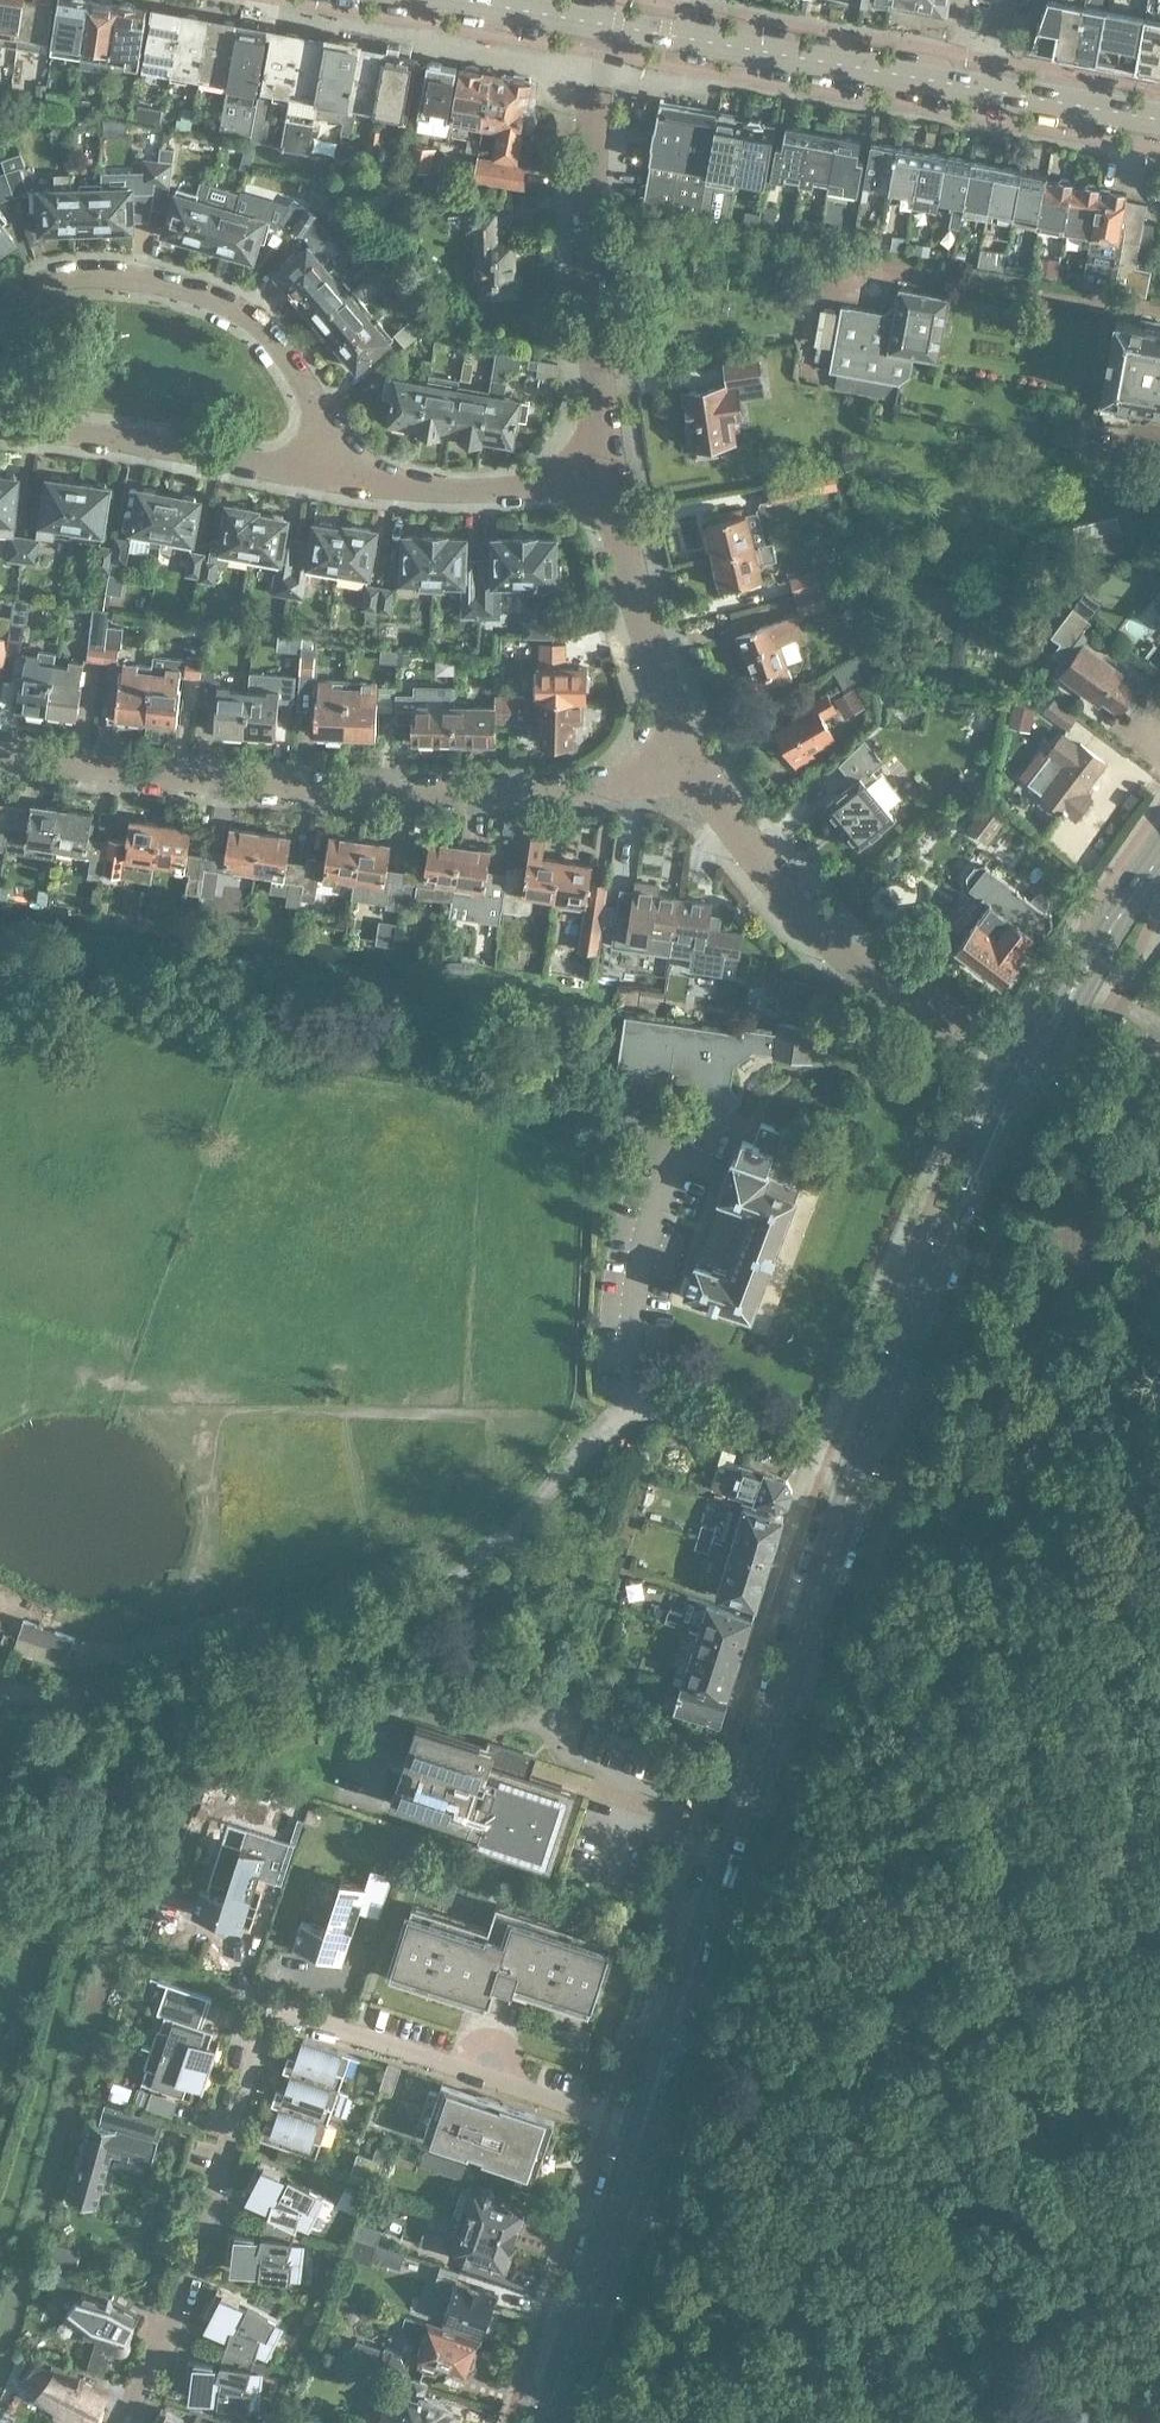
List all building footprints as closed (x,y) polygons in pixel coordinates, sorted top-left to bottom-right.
[(1,43),(18,45),(25,0),(0,0),(0,50),(1,43)] [(18,45),(46,50),(54,0),(25,0),(18,45)] [(80,56),(89,0),(59,0),(51,51),(80,56)] [(80,66),(108,71),(110,61),(108,61),(117,4),(110,3),(111,0),(109,0),(96,0),(95,0),(89,0),(80,56),(81,56),(80,66)] [(890,5),(946,16),(949,0),(891,0),(890,5)] [(1031,47),(1032,48),(1076,56),(1086,4),(1087,0),(1048,0),(1031,47)] [(1076,56),(1159,71),(1159,65),(1159,0),(1148,0),(1145,15),(1100,7),(1102,0),(1087,0),(1086,4),(1076,56)] [(117,4),(108,61),(110,61),(138,65),(147,9),(117,4)] [(143,68),(172,73),(182,17),(153,12),(143,68)] [(182,17),(172,73),(200,79),(211,22),(199,19),(196,15),(189,14),(185,17),(182,17)] [(211,22),(200,79),(228,84),(239,27),(211,22)] [(228,84),(220,129),(251,134),(257,102),(254,101),(267,32),(239,27),(228,84)] [(286,114),(300,38),(299,38),(295,34),(288,33),(286,35),(272,33),(261,89),(275,92),(274,97),(279,98),(276,112),(286,114)] [(318,100),(329,43),(300,38),(286,114),(287,115),(282,147),(308,152),(315,114),(318,100)] [(318,99),(315,114),(343,120),(357,48),(355,47),(353,43),(346,42),(342,45),(329,43),(318,99)] [(342,133),(352,135),(358,107),(374,110),(385,53),(357,48),(343,120),(344,120),(342,133)] [(385,53),(374,110),(403,115),(413,58),(405,57),(406,54),(397,53),(396,55),(385,53)] [(450,133),(461,71),(427,64),(415,126),(450,133)] [(450,133),(469,137),(466,148),(478,150),(483,125),(492,73),(480,71),(475,67),(470,67),(464,69),(461,69),(461,71),(450,133)] [(492,73),(483,125),(499,128),(494,154),(516,158),(521,129),(529,130),(535,128),(537,115),(532,108),(534,98),(531,97),(534,83),(529,82),(530,80),(527,79),(527,76),(515,74),(514,77),(492,73)] [(47,83),(37,83),(35,99),(45,101),(47,83)] [(208,92),(198,90),(196,106),(205,108),(208,92)] [(73,97),(58,95),(56,106),(72,108),(73,97)] [(257,102),(251,134),(250,140),(262,142),(270,98),(259,96),(258,102),(257,102)] [(91,100),(73,97),(72,108),(89,111),(91,100)] [(162,108),(138,104),(135,118),(160,122),(162,108)] [(691,110),(689,109),(660,104),(650,162),(652,162),(645,205),(701,215),(718,114),(707,112),(708,108),(694,106),(691,110)] [(191,129),(194,108),(183,106),(181,118),(178,117),(176,126),(191,129)] [(89,112),(72,112),(72,129),(89,129),(89,112)] [(718,114),(701,215),(728,220),(735,177),(736,177),(746,119),(718,114)] [(746,119),(736,177),(765,183),(776,125),(746,119)] [(801,182),(801,180),(810,131),(786,127),(783,144),(777,143),(771,175),(784,177),(784,179),(801,182)] [(810,131),(801,180),(814,183),(816,173),(831,176),(838,136),(810,131)] [(838,136),(831,176),(829,188),(844,191),(845,188),(858,191),(864,159),(858,158),(861,141),(838,136)] [(437,146),(411,142),(406,166),(433,171),(437,146)] [(864,185),(889,189),(897,147),(871,143),(864,185)] [(194,241),(205,201),(196,198),(198,193),(177,187),(175,193),(170,192),(174,161),(172,161),(174,148),(160,146),(158,159),(155,185),(152,209),(170,211),(164,232),(194,241)] [(897,147),(889,189),(915,194),(922,152),(897,147)] [(2,159),(6,171),(7,171),(15,195),(29,190),(21,167),(26,166),(21,152),(2,159)] [(915,194),(913,207),(938,211),(940,199),(948,156),(922,152),(915,194)] [(527,162),(479,154),(475,177),(523,186),(527,162)] [(948,156),(940,199),(952,201),(950,212),(953,213),(951,224),(961,226),(963,214),(965,203),(973,161),(948,156)] [(140,183),(155,185),(158,159),(144,157),(140,183)] [(973,161),(965,203),(963,214),(987,219),(998,166),(973,161)] [(998,166),(987,219),(1012,224),(1012,222),(1021,170),(998,166)] [(1021,170),(1012,222),(1029,225),(1030,215),(1039,216),(1046,179),(1046,178),(1047,174),(1021,170)] [(6,171),(0,173),(0,200),(15,195),(7,171),(6,171)] [(56,173),(56,188),(34,189),(35,210),(40,210),(41,231),(73,230),(71,188),(72,188),(72,173),(56,173)] [(1046,179),(1039,216),(1037,226),(1064,230),(1072,184),(1070,183),(1067,178),(1061,177),(1058,181),(1046,179)] [(72,188),(71,188),(73,230),(103,228),(102,186),(101,181),(81,182),(81,187),(72,188)] [(112,186),(102,186),(103,228),(134,227),(132,181),(112,181),(112,186)] [(1072,184),(1064,230),(1091,235),(1099,188),(1096,188),(1094,183),(1088,181),(1084,186),(1072,184)] [(205,201),(194,241),(223,250),(234,210),(240,192),(210,183),(205,201)] [(1091,235),(1082,284),(1114,290),(1114,288),(1124,231),(1118,230),(1124,199),(1125,193),(1123,193),(1121,187),(1115,186),(1112,191),(1099,188),(1091,235)] [(280,219),(292,227),(306,205),(294,197),(280,219)] [(1124,231),(1114,288),(1146,293),(1151,269),(1135,266),(1147,203),(1124,199),(1118,230),(1124,231)] [(763,203),(758,227),(773,230),(777,206),(763,203)] [(306,205),(292,227),(305,236),(319,214),(306,205)] [(16,241),(4,225),(9,221),(0,208),(0,253),(16,241)] [(234,210),(223,250),(252,259),(258,238),(264,240),(270,220),(234,210)] [(494,214),(465,214),(466,231),(474,231),(474,259),(477,259),(478,294),(520,293),(519,275),(508,276),(507,243),(494,243),(494,214)] [(807,219),(794,217),(792,232),(804,235),(807,219)] [(841,228),(821,225),(819,237),(839,241),(841,228)] [(277,274),(298,299),(332,267),(312,244),(277,274)] [(973,262),(976,248),(961,245),(959,260),(973,262)] [(982,247),(979,264),(978,265),(1004,269),(1005,261),(1007,251),(982,247)] [(366,263),(374,272),(383,264),(375,255),(366,263)] [(1058,260),(1040,256),(1037,274),(1055,277),(1058,260)] [(1029,265),(1005,261),(1004,269),(1028,273),(1029,265)] [(383,264),(374,272),(380,279),(389,272),(383,264)] [(332,267),(298,299),(318,321),(353,291),(332,267)] [(842,304),(830,369),(839,371),(835,387),(897,398),(901,382),(911,375),(914,355),(939,360),(951,295),(900,286),(895,313),(842,304)] [(353,291),(318,321),(338,345),(369,318),(368,317),(372,313),(353,291)] [(414,316),(394,333),(405,345),(424,328),(414,316)] [(369,318),(338,345),(358,368),(393,337),(378,320),(374,324),(369,318)] [(1102,399),(1101,408),(1104,409),(1102,421),(1131,426),(1133,414),(1146,417),(1153,412),(1154,406),(1159,407),(1159,328),(1114,320),(1101,397),(1103,397),(1102,399)] [(496,351),(492,379),(504,381),(507,367),(520,369),(522,356),(496,351)] [(423,358),(419,381),(387,376),(383,395),(394,396),(389,421),(421,427),(429,383),(433,360),(423,358)] [(694,442),(694,446),(731,441),(728,417),(741,415),(739,397),(761,393),(757,360),(725,365),(728,385),(686,391),(690,424),(689,425),(691,442),(694,442)] [(464,365),(461,380),(470,381),(472,367),(464,365)] [(429,383),(421,427),(421,431),(441,435),(441,430),(451,432),(459,389),(429,383)] [(459,389),(451,432),(461,434),(461,439),(481,442),(482,437),(489,394),(459,389)] [(489,394),(482,437),(513,442),(517,418),(527,420),(531,401),(489,394)] [(0,529),(0,531),(0,536),(10,537),(7,559),(22,561),(26,535),(13,534),(15,508),(18,509),(20,491),(18,491),(19,477),(0,476),(0,529)] [(41,530),(72,534),(79,482),(49,478),(47,492),(45,492),(42,509),(44,510),(41,530)] [(772,501),(799,497),(796,478),(769,483),(772,501)] [(79,482),(72,534),(103,539),(106,519),(108,519),(111,501),(108,501),(110,487),(79,482)] [(116,536),(106,591),(121,594),(126,564),(127,564),(129,550),(148,553),(149,544),(161,546),(171,495),(139,489),(130,539),(116,536)] [(201,500),(171,495),(161,546),(160,549),(172,551),(173,542),(192,545),(201,500)] [(210,556),(204,555),(200,580),(215,583),(219,562),(228,563),(229,556),(248,560),(257,513),(258,510),(228,505),(226,517),(223,517),(221,527),(224,528),(222,540),(213,538),(210,556)] [(706,523),(714,556),(759,544),(766,543),(758,510),(742,514),(740,507),(718,513),(719,520),(706,523)] [(257,513),(248,560),(279,565),(288,519),(257,513)] [(292,572),(288,596),(303,598),(307,570),(338,575),(346,528),(315,524),(312,542),(298,540),(293,572),(292,572)] [(346,528),(338,575),(368,580),(372,553),(375,553),(377,543),(374,543),(376,530),(346,525),(346,528)] [(402,586),(433,587),(436,533),(423,533),(423,536),(404,536),(402,586)] [(436,533),(433,587),(464,588),(463,618),(478,618),(478,617),(478,591),(479,559),(465,559),(466,538),(447,538),(447,534),(436,533)] [(26,535),(22,561),(37,563),(40,537),(26,535)] [(525,589),(524,535),(512,535),(512,538),(493,538),(494,589),(525,589)] [(524,535),(525,589),(525,591),(556,591),(556,584),(561,584),(561,561),(556,561),(556,538),(537,538),(537,535),(524,535)] [(114,546),(100,544),(95,572),(109,574),(114,546)] [(759,544),(714,556),(721,588),(761,578),(758,564),(763,562),(759,544)] [(191,550),(186,575),(201,577),(204,555),(205,552),(191,550)] [(816,569),(790,577),(795,595),(822,587),(816,569)] [(365,592),(363,608),(377,610),(381,586),(367,584),(365,592)] [(381,586),(377,610),(391,612),(395,589),(381,586)] [(822,587),(795,595),(801,614),(828,606),(822,587)] [(525,606),(525,635),(554,635),(554,622),(537,622),(537,606),(525,606)] [(1053,653),(1061,658),(1056,666),(1062,671),(1061,672),(1100,702),(1103,698),(1121,712),(1124,708),(1131,713),(1140,700),(1133,695),(1137,690),(1119,677),(1122,674),(1082,644),(1089,635),(1083,630),(1090,620),(1073,607),(1053,634),(1062,641),(1053,653)] [(93,609),(87,659),(103,661),(107,626),(109,610),(93,609)] [(794,613),(735,635),(752,680),(754,679),(758,690),(775,683),(771,672),(788,666),(779,642),(802,634),(794,613)] [(9,636),(7,650),(22,653),(26,624),(12,621),(9,636)] [(121,649),(124,627),(107,626),(103,661),(118,663),(119,649),(121,649)] [(5,664),(7,650),(9,636),(0,635),(0,664),(5,664)] [(249,693),(246,733),(277,736),(281,690),(299,691),(303,639),(284,637),(282,675),(263,674),(261,694),(249,693)] [(538,641),(537,695),(537,697),(580,698),(584,698),(584,691),(588,689),(588,678),(585,674),(585,667),(565,667),(565,642),(538,641)] [(380,661),(396,663),(397,650),(381,648),(380,661)] [(39,650),(38,656),(27,654),(24,673),(22,673),(17,707),(27,708),(26,714),(42,717),(43,711),(46,711),(53,664),(55,652),(39,650)] [(866,653),(834,669),(844,687),(875,669),(866,653)] [(152,672),(147,720),(178,723),(182,689),(180,688),(181,673),(185,673),(185,675),(201,677),(202,667),(203,657),(187,656),(187,659),(154,655),(153,666),(152,672)] [(53,664),(46,711),(78,716),(83,682),(81,682),(84,663),(69,661),(68,667),(53,664)] [(153,666),(138,665),(123,663),(121,682),(119,682),(115,717),(127,718),(126,724),(143,725),(144,720),(147,720),(152,672),(153,666)] [(343,734),(346,734),(348,687),(334,686),(334,680),(320,680),(319,699),(317,699),(315,733),(326,734),(326,739),(343,740),(343,734)] [(348,687),(346,734),(377,736),(378,702),(376,702),(377,683),(362,682),(362,688),(348,687)] [(243,732),(246,733),(249,693),(228,691),(229,685),(219,685),(215,730),(226,731),(225,736),(242,738),(243,732)] [(834,698),(845,717),(865,706),(854,687),(834,698)] [(414,703),(414,693),(396,692),(396,720),(413,720),(413,740),(439,740),(439,743),(453,743),(454,698),(439,698),(439,703),(414,703)] [(839,710),(829,693),(797,712),(799,716),(776,729),(797,766),(815,755),(812,750),(837,735),(826,717),(839,710)] [(454,698),(453,743),(467,743),(467,741),(494,741),(494,721),(511,722),(511,695),(493,695),(493,703),(466,703),(466,698),(454,698)] [(511,695),(511,722),(527,722),(527,711),(540,711),(540,742),(547,742),(550,745),(562,745),(564,742),(572,743),(572,721),(580,721),(580,698),(537,697),(537,695),(511,695)] [(1044,711),(1068,729),(1077,716),(1053,698),(1044,711)] [(1030,731),(1035,708),(1013,703),(1008,726),(1030,731)] [(1028,783),(1041,793),(1041,794),(1062,810),(1061,811),(1066,815),(1068,811),(1078,818),(1093,798),(1083,791),(1106,761),(1080,741),(1077,744),(1062,733),(1048,752),(1050,753),(1028,783)] [(826,803),(859,843),(892,816),(886,809),(900,797),(880,772),(876,776),(871,769),(881,761),(864,740),(841,764),(854,781),(826,803)] [(988,842),(1005,819),(984,803),(966,826),(988,842)] [(8,831),(5,850),(55,857),(56,851),(62,808),(32,804),(28,833),(8,831)] [(92,813),(62,808),(56,851),(92,856),(89,877),(102,878),(103,872),(107,847),(87,844),(92,813)] [(107,847),(103,872),(117,875),(118,867),(136,869),(135,872),(154,875),(156,861),(155,861),(161,824),(130,820),(125,849),(107,847)] [(155,861),(156,861),(173,864),(172,869),(189,872),(186,892),(200,894),(205,863),(186,860),(191,829),(161,824),(155,861)] [(205,863),(200,894),(199,901),(204,901),(205,895),(215,896),(218,871),(235,874),(236,868),(255,871),(260,833),(229,828),(225,858),(206,856),(205,863)] [(5,850),(8,831),(0,829),(0,849),(5,850)] [(260,833),(255,871),(271,873),(270,879),(272,879),(271,891),(288,893),(287,906),(299,907),(302,891),(305,869),(286,867),(290,837),(260,833)] [(306,861),(305,869),(302,891),(315,893),(317,879),(352,884),(358,841),(328,836),(324,864),(306,861)] [(507,873),(502,909),(522,911),(527,912),(528,912),(530,912),(531,911),(531,910),(532,909),(534,896),(554,898),(558,860),(542,858),(545,840),(531,838),(526,870),(508,868),(507,873)] [(358,841),(352,884),(354,884),(352,898),(388,903),(387,906),(400,909),(402,903),(401,902),(404,877),(385,874),(389,845),(358,841)] [(401,902),(402,903),(415,904),(416,897),(452,900),(460,847),(429,842),(424,872),(406,869),(404,877),(401,902)] [(452,900),(451,902),(485,918),(484,919),(500,922),(502,909),(507,873),(487,870),(490,851),(460,847),(452,900)] [(558,860),(554,898),(585,903),(582,925),(602,927),(608,884),(589,881),(591,865),(558,860)] [(990,903),(959,944),(982,961),(1003,977),(1035,936),(1042,936),(1051,923),(1050,916),(1052,914),(1045,909),(1048,904),(1048,898),(1040,892),(1036,893),(1031,899),(986,863),(974,865),(967,875),(968,886),(990,903)] [(651,933),(672,936),(678,898),(657,895),(658,885),(634,881),(626,940),(649,944),(651,933)] [(678,898),(672,936),(693,939),(692,950),(739,956),(742,933),(708,928),(711,902),(678,898)] [(618,936),(603,934),(601,944),(617,946),(618,936)] [(599,969),(613,970),(614,961),(600,960),(599,969)] [(782,975),(780,992),(810,996),(812,980),(782,975)] [(810,996),(780,992),(778,1005),(808,1010),(810,996)] [(626,1014),(612,1106),(637,1109),(638,1103),(664,1084),(687,1087),(710,1118),(734,1099),(729,1092),(733,1064),(752,1050),(774,1053),(812,1059),(817,1026),(779,1020),(777,1031),(745,1026),(744,1032),(626,1014)] [(701,1263),(699,1263),(688,1292),(753,1316),(808,1163),(793,1158),(800,1137),(761,1122),(754,1143),(743,1140),(736,1159),(734,1159),(720,1197),(724,1198),(701,1263)] [(718,1462),(710,1487),(776,1508),(789,1503),(794,1488),(789,1477),(734,1460),(737,1453),(722,1447),(717,1462),(718,1462)] [(739,1524),(732,1545),(772,1557),(784,1516),(734,1501),(728,1521),(739,1524)] [(702,1524),(698,1535),(712,1539),(715,1528),(702,1524)] [(698,1535),(695,1547),(708,1551),(712,1539),(698,1535)] [(772,1557),(732,1545),(718,1594),(738,1600),(757,1606),(772,1557)] [(680,1621),(700,1627),(747,1642),(757,1606),(738,1600),(735,1609),(708,1601),(707,1603),(696,1600),(691,1615),(669,1609),(665,1620),(679,1624),(680,1621)] [(25,1618),(23,1625),(15,1648),(64,1665),(75,1636),(25,1618)] [(747,1642),(700,1627),(684,1680),(730,1694),(747,1642)] [(730,1694),(684,1680),(675,1678),(672,1689),(669,1688),(664,1703),(722,1720),(730,1694)] [(550,1864),(573,1793),(486,1766),(490,1752),(418,1729),(396,1800),(483,1828),(479,1842),(550,1864)] [(192,1913),(242,1929),(266,1854),(278,1857),(285,1835),(256,1826),(249,1848),(241,1846),(225,1896),(200,1888),(192,1913)] [(380,1915),(393,1874),(372,1867),(366,1886),(342,1878),(326,1928),(301,1920),(293,1945),(343,1961),(360,1909),(380,1915)] [(589,2013),(613,1940),(592,1934),(590,1940),(554,1928),(556,1922),(497,1903),(489,1928),(470,1922),(468,1928),(431,1917),(433,1910),(413,1904),(390,1976),(410,1983),(412,1977),(449,1989),(447,1995),(467,2001),(473,1983),(492,1989),(494,1982),(532,1994),(534,1988),(571,2000),(569,2006),(589,2013)] [(179,2012),(205,2021),(210,2005),(184,1996),(184,1998),(172,1994),(167,2007),(179,2011),(179,2012)] [(158,2027),(151,2049),(211,2069),(220,2042),(219,2042),(217,2047),(209,2044),(214,2030),(165,2013),(160,2028),(158,2027)] [(289,2055),(283,2070),(292,2073),(291,2074),(339,2090),(351,2055),(304,2039),(297,2057),(289,2055)] [(142,2081),(178,2094),(191,2098),(195,2084),(203,2087),(202,2092),(203,2092),(211,2069),(151,2049),(145,2066),(147,2067),(142,2081)] [(339,2090),(291,2074),(285,2091),(277,2088),(272,2104),(280,2107),(280,2108),(328,2123),(339,2090)] [(133,2086),(113,2080),(108,2097),(127,2103),(133,2086)] [(143,2083),(137,2098),(173,2111),(178,2096),(143,2083)] [(430,2089),(418,2123),(427,2127),(424,2137),(536,2175),(555,2120),(502,2102),(501,2105),(441,2085),(439,2092),(430,2089)] [(94,2123),(72,2201),(98,2208),(111,2162),(108,2161),(112,2149),(152,2161),(163,2122),(105,2106),(99,2124),(94,2123)] [(328,2123),(280,2108),(274,2125),(266,2122),(260,2137),(281,2145),(277,2156),(295,2162),(299,2151),(316,2157),(328,2123)] [(420,2163),(461,2178),(466,2164),(425,2149),(420,2163)] [(358,2153),(350,2178),(374,2186),(383,2161),(358,2153)] [(282,2173),(259,2161),(247,2185),(253,2189),(249,2196),(271,2207),(266,2224),(295,2233),(299,2222),(308,2226),(322,2199),(280,2177),(282,2173)] [(461,2190),(453,2214),(515,2236),(525,2206),(497,2196),(494,2190),(491,2186),(485,2187),(473,2183),(471,2188),(469,2187),(461,2190)] [(515,2236),(453,2214),(448,2226),(462,2231),(456,2247),(459,2249),(460,2253),(464,2259),(471,2257),(475,2254),(506,2265),(515,2236)] [(382,2229),(360,2222),(355,2236),(378,2243),(382,2229)] [(295,2233),(266,2224),(261,2240),(255,2240),(255,2235),(230,2232),(227,2259),(234,2260),(233,2268),(299,2276),(302,2246),(292,2244),(295,2233)] [(353,2236),(344,2256),(372,2264),(373,2259),(400,2267),(405,2252),(353,2236)] [(81,2250),(52,2243),(47,2261),(76,2269),(81,2250)] [(496,2292),(493,2291),(456,2278),(451,2294),(438,2289),(431,2311),(483,2329),(496,2292)] [(240,2300),(218,2288),(205,2313),(212,2316),(208,2324),(230,2335),(224,2351),(254,2360),(258,2349),(267,2354),(281,2326),(238,2304),(240,2300)] [(84,2291),(66,2312),(67,2314),(68,2312),(88,2328),(86,2333),(84,2333),(84,2334),(96,2338),(87,2368),(104,2373),(112,2347),(115,2352),(121,2353),(126,2351),(129,2346),(129,2340),(128,2337),(126,2334),(130,2325),(131,2326),(138,2312),(114,2299),(114,2298),(110,2295),(109,2297),(88,2291),(85,2290),(84,2291)] [(479,2338),(406,2314),(402,2325),(408,2336),(423,2341),(419,2355),(421,2356),(419,2363),(423,2367),(433,2370),(438,2369),(441,2363),(468,2372),(470,2366),(475,2363),(473,2357),(479,2338)] [(357,2339),(351,2356),(401,2373),(405,2363),(401,2356),(393,2353),(394,2349),(385,2346),(384,2349),(357,2339)] [(254,2360),(224,2351),(219,2368),(213,2367),(214,2362),(189,2359),(185,2386),(193,2387),(192,2396),(257,2404),(261,2373),(251,2372),(254,2360)] [(23,2380),(37,2392),(36,2393),(38,2394),(39,2393),(59,2409),(57,2414),(55,2413),(54,2415),(68,2419),(81,2422),(98,2422),(99,2421),(99,2417),(96,2414),(101,2406),(101,2407),(109,2393),(84,2380),(84,2379),(80,2376),(79,2378),(36,2365),(23,2380)] [(379,2419),(391,2422),(452,2422),(451,2420),(454,2410),(445,2407),(447,2401),(424,2394),(428,2382),(413,2377),(409,2389),(408,2389),(403,2403),(387,2398),(379,2419)] [(184,2419),(162,2408),(154,2422),(182,2422),(184,2419)] [(28,2420),(0,2411),(0,2422),(27,2422),(28,2420)]
